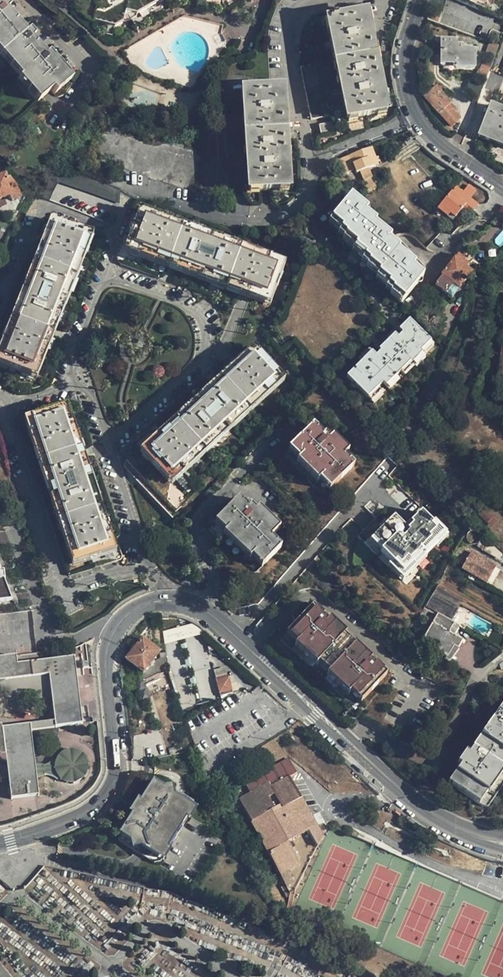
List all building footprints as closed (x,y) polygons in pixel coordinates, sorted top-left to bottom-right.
[(91,8),(115,33),(125,24),(127,13),(135,9),(138,10),(154,0),(93,0),(91,8)] [(502,7),(502,0),(451,0),(498,19),(502,7)] [(68,80),(52,60),(48,63),(34,46),(37,43),(32,37),(29,40),(24,34),(9,16),(12,13),(7,6),(3,9),(0,5),(0,53),(27,86),(45,106),(48,105),(57,97),(60,101),(63,98),(58,97),(68,80)] [(376,58),(365,15),(325,25),(346,121),(387,110),(376,58)] [(28,31),(24,34),(29,40),(32,37),(28,31)] [(462,49),(462,46),(456,46),(456,43),(442,42),(442,63),(455,64),(455,68),(473,69),(475,52),(472,51),(472,50),(462,49)] [(0,53),(0,58),(25,88),(27,86),(0,53)] [(494,61),(487,80),(495,84),(502,64),(494,61)] [(331,114),(319,62),(299,67),(313,119),(331,114)] [(71,84),(68,80),(58,97),(63,98),(66,96),(62,91),(71,84)] [(75,88),(71,84),(62,91),(66,96),(75,88)] [(45,106),(27,86),(25,88),(23,89),(41,110),(45,106)] [(289,165),(283,88),(268,89),(245,91),(251,193),(290,190),(289,165)] [(454,114),(456,112),(451,106),(452,104),(448,101),(445,103),(433,90),(424,98),(439,115),(440,115),(452,129),(460,121),(454,114)] [(490,106),(478,139),(502,149),(502,111),(490,106)] [(335,131),(332,121),(320,125),(323,134),(335,131)] [(370,150),(348,159),(353,172),(355,175),(377,166),(370,150)] [(353,172),(348,159),(336,164),(341,176),(353,172)] [(52,171),(38,196),(47,202),(57,184),(73,190),(118,205),(119,192),(104,186),(82,177),(64,171),(54,169),(52,171)] [(13,183),(8,178),(5,179),(4,175),(0,177),(0,199),(9,196),(10,200),(19,197),(13,183)] [(450,185),(435,206),(446,213),(454,219),(460,211),(458,209),(461,204),(466,208),(471,211),(476,204),(468,198),(474,190),(464,182),(458,190),(450,185)] [(391,293),(400,300),(402,295),(415,284),(416,285),(422,277),(409,268),(411,265),(393,251),(394,249),(382,240),(384,237),(367,224),(369,222),(357,212),(360,210),(342,196),(323,220),(335,230),(334,231),(341,236),(352,245),(350,247),(362,256),(361,257),(368,263),(366,265),(378,274),(376,276),(387,285),(385,288),(391,293)] [(446,213),(435,206),(432,209),(443,216),(446,213)] [(279,271),(132,211),(129,220),(116,252),(115,255),(115,259),(116,262),(118,264),(119,264),(125,252),(264,308),(279,271)] [(335,230),(323,220),(320,224),(332,234),(334,231),(335,230)] [(88,238),(55,224),(51,222),(13,315),(0,344),(0,361),(31,374),(88,238)] [(341,236),(334,231),(332,234),(331,235),(338,240),(341,236)] [(352,245),(341,236),(338,240),(337,241),(347,249),(350,247),(352,245)] [(362,256),(350,247),(347,249),(347,251),(359,260),(361,257),(362,256)] [(456,256),(432,285),(443,294),(451,284),(458,289),(471,273),(465,268),(467,266),(461,262),(462,260),(456,256)] [(368,263),(361,257),(359,260),(357,262),(364,267),(366,265),(368,263)] [(378,274),(366,265),(364,267),(363,269),(374,278),(376,276),(378,274)] [(387,285),(376,276),(374,278),(372,281),(383,290),(385,288),(387,285)] [(402,295),(400,300),(411,292),(416,285),(415,284),(402,295)] [(451,284),(443,294),(450,299),(458,289),(451,284)] [(391,293),(385,288),(383,290),(382,291),(389,296),(391,293)] [(411,292),(400,300),(403,302),(411,292)] [(388,297),(396,303),(400,300),(391,293),(389,296),(388,297)] [(421,358),(432,347),(409,325),(398,336),(395,333),(390,337),(394,341),(389,346),(378,358),(380,359),(374,365),(368,360),(359,370),(344,385),(349,390),(365,405),(376,395),(380,390),(384,393),(393,383),(398,378),(409,366),(412,369),(414,370),(423,360),(421,358)] [(394,341),(390,337),(385,343),(389,346),(394,341)] [(435,350),(432,347),(421,358),(423,360),(425,361),(435,350)] [(170,481),(282,379),(254,350),(222,380),(158,438),(149,428),(134,441),(123,463),(173,518),(189,502),(173,485),(170,481)] [(359,370),(368,360),(366,357),(356,368),(359,370)] [(423,360),(414,370),(419,374),(428,365),(425,361),(423,360)] [(409,366),(398,378),(401,380),(412,369),(409,366)] [(393,383),(384,393),(387,396),(397,385),(393,383)] [(376,395),(365,405),(369,409),(379,398),(376,395)] [(111,552),(61,410),(25,422),(45,481),(74,565),(111,552)] [(345,450),(330,435),(326,431),(324,433),(314,423),(291,445),(302,456),(319,475),(320,473),(331,484),(353,462),(343,452),(345,450)] [(333,431),(330,435),(345,450),(348,447),(333,431)] [(302,456),(291,445),(289,447),(300,458),(302,456)] [(319,475),(302,456),(300,458),(298,460),(316,478),(318,476),(319,475)] [(320,473),(319,475),(318,476),(329,487),(331,484),(320,473)] [(276,531),(255,511),(240,496),(220,518),(229,528),(226,531),(225,533),(245,552),(247,549),(263,565),(281,547),(270,537),(276,531)] [(259,507),(255,511),(276,531),(280,527),(259,507)] [(476,514),(485,524),(490,520),(481,510),(476,514)] [(433,518),(431,520),(422,511),(412,522),(415,524),(410,530),(407,527),(394,515),(374,537),(385,547),(381,551),(392,561),(404,573),(424,552),(435,541),(433,539),(444,528),(433,518)] [(217,520),(226,531),(229,528),(220,518),(217,520)] [(490,520),(485,524),(489,528),(494,524),(490,520)] [(444,528),(433,539),(435,541),(437,543),(448,532),(444,528)] [(385,547),(374,537),(370,540),(381,551),(385,547)] [(247,549),(245,552),(260,567),(263,565),(247,549)] [(485,582),(494,565),(469,551),(459,568),(485,582)] [(404,573),(392,561),(388,565),(404,580),(427,555),(424,552),(404,573)] [(438,586),(427,605),(453,619),(463,599),(438,586)] [(422,612),(433,618),(436,613),(425,606),(422,612)] [(320,619),(321,618),(323,616),(313,607),(310,610),(320,619)] [(383,680),(380,677),(374,672),(376,670),(369,665),(368,666),(348,647),(337,637),(340,635),(324,620),(321,618),(320,619),(310,610),(289,632),(299,643),(320,662),(331,673),(352,693),(362,702),(369,695),(383,680)] [(436,613),(433,618),(422,638),(437,647),(436,650),(445,655),(451,644),(455,646),(459,639),(451,634),(456,624),(436,613)] [(324,620),(340,635),(343,632),(326,617),(324,620)] [(299,643),(289,632),(287,635),(297,645),(299,643)] [(141,671),(158,653),(141,640),(126,658),(141,671)] [(320,662),(299,643),(297,645),(295,647),(316,667),(318,664),(320,662)] [(451,644),(445,655),(449,657),(455,646),(451,644)] [(142,677),(166,667),(163,645),(158,653),(141,671),(139,675),(142,677)] [(350,645),(348,647),(368,666),(369,665),(370,663),(350,645)] [(77,659),(16,666),(15,657),(0,659),(0,683),(50,677),(56,730),(84,727),(77,659)] [(331,673),(320,662),(318,664),(329,675),(331,673)] [(214,670),(216,676),(227,673),(225,667),(214,670)] [(150,690),(163,685),(158,673),(145,679),(150,690)] [(352,693),(331,673),(329,675),(327,677),(348,697),(350,695),(352,693)] [(229,698),(225,682),(212,684),(216,701),(229,698)] [(362,702),(352,693),(350,695),(360,705),(362,702)] [(476,747),(472,753),(465,748),(457,760),(464,765),(460,772),(451,786),(475,802),(485,787),(486,788),(502,765),(491,757),(498,746),(502,749),(502,704),(499,710),(495,708),(488,720),(491,723),(476,747)] [(472,744),(476,747),(491,723),(488,720),(472,744)] [(4,756),(10,799),(37,796),(35,778),(33,765),(29,727),(0,730),(0,756),(4,756)] [(498,746),(491,757),(502,765),(486,788),(485,787),(475,802),(479,804),(485,795),(502,767),(502,749),(498,746)] [(50,764),(33,765),(35,778),(51,776),(62,782),(71,785),(79,783),(84,779),(88,773),(89,765),(86,757),(80,752),(73,750),(65,751),(59,755),(50,764)] [(306,857),(318,832),(282,773),(290,768),(281,752),(238,779),(244,790),(233,796),(289,889),(294,886),(296,881),(292,875),(301,869),(297,862),(306,857)] [(451,786),(460,772),(456,770),(448,783),(451,786)] [(164,789),(153,783),(145,797),(146,798),(143,804),(138,801),(131,812),(136,815),(133,821),(131,819),(123,833),(133,840),(140,838),(142,845),(159,855),(169,838),(165,835),(175,819),(179,822),(189,805),(172,795),(165,796),(164,789)]
